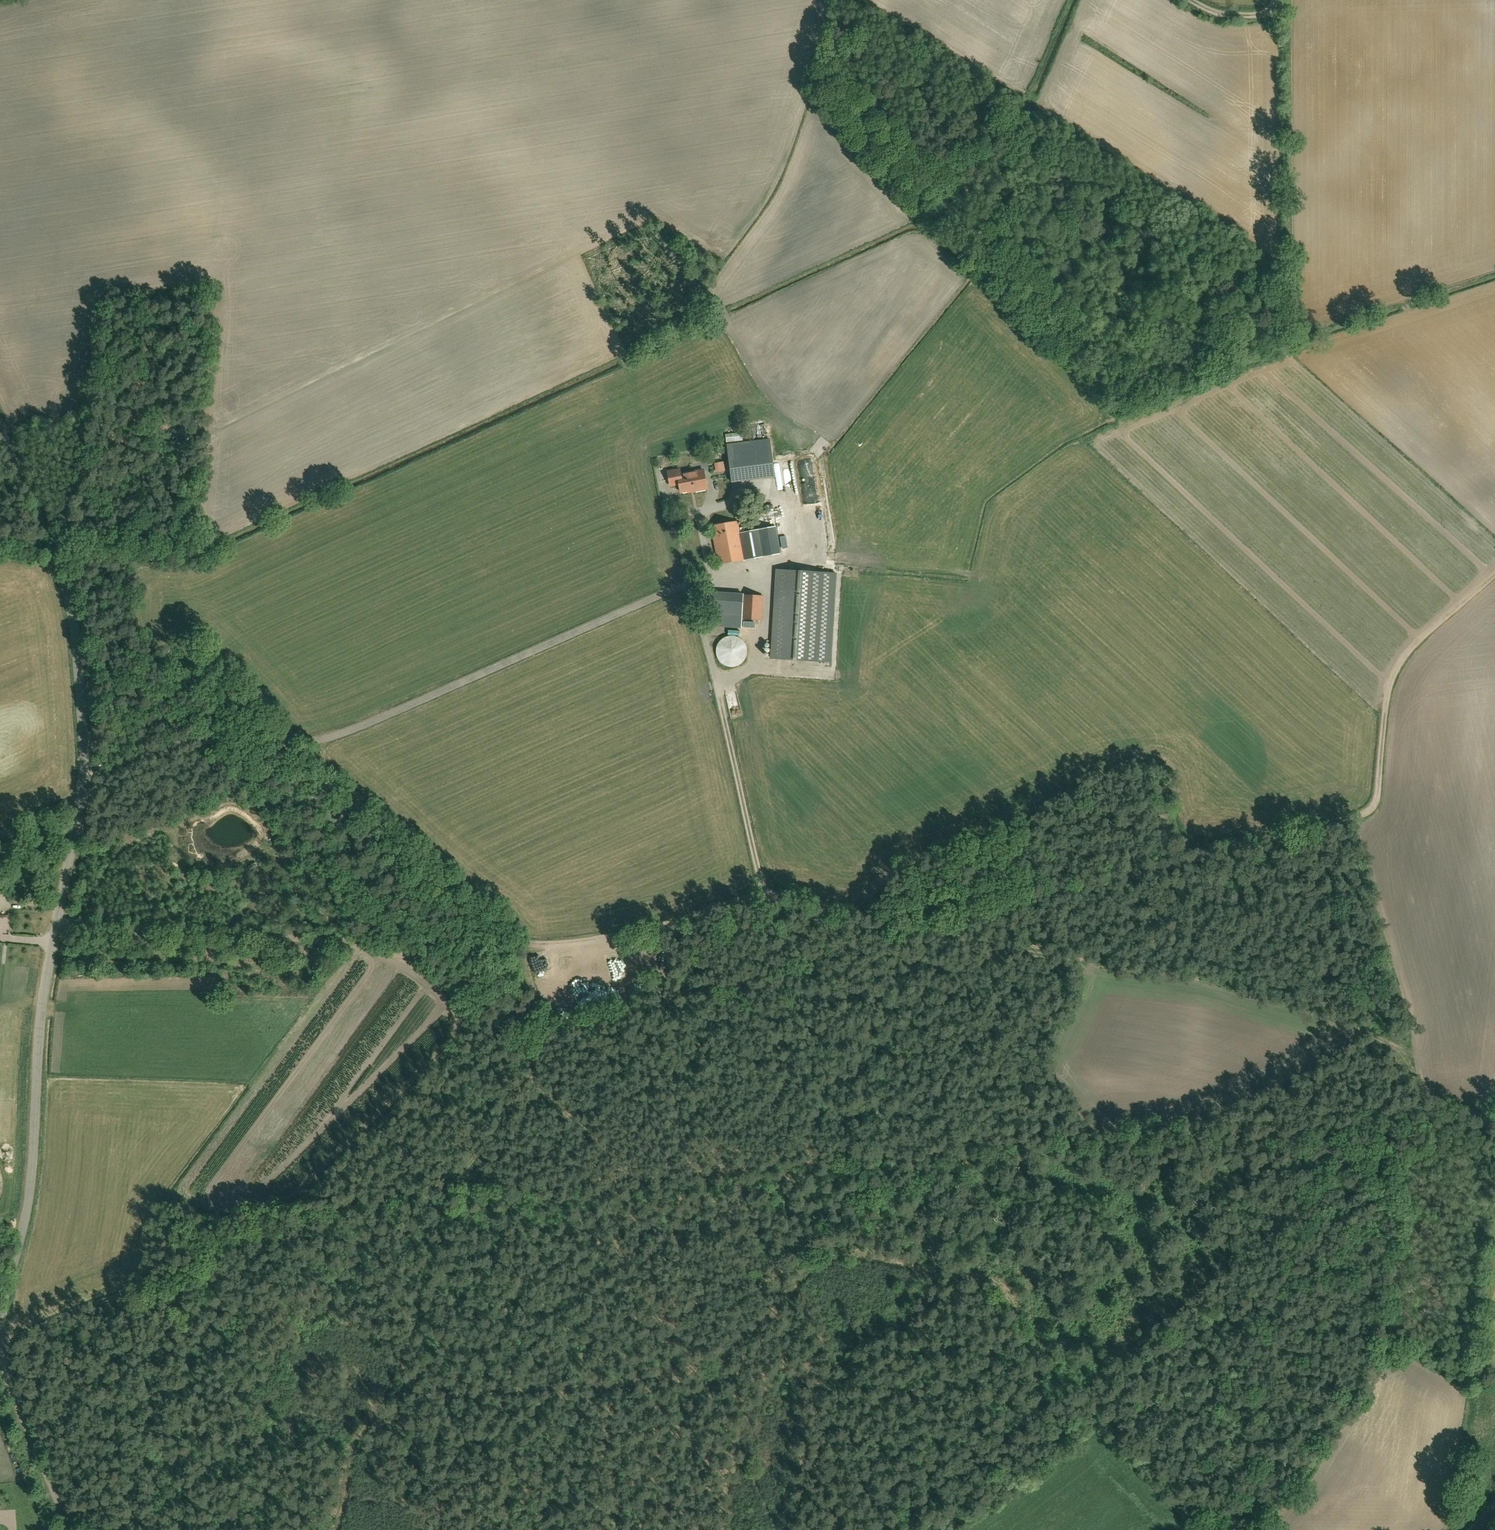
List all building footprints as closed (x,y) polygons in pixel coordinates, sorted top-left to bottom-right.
[(173,426),(174,427),(169,433),(175,437),(175,438),(176,439),(178,437),(183,441),(188,435),(182,431),(186,425),(178,419),(173,426)] [(726,434),(726,442),(742,441),(742,433),(726,434)] [(732,443),(736,481),(785,476),(783,461),(777,462),(775,439),(732,443)] [(707,489),(704,470),(681,474),(680,470),(668,472),(671,486),(679,484),(681,492),(694,490),(694,491),(707,489)] [(739,533),(737,521),(711,526),(718,564),(763,556),(779,553),(775,528),(759,531),(759,530),(739,533)] [(836,574),(777,570),(771,658),(830,662),(836,574)] [(763,596),(733,594),(731,617),(762,619),(763,596)] [(746,655),(747,653),(747,651),(747,649),(746,647),(746,645),(745,644),(744,642),(743,641),(741,639),(740,638),(738,637),(736,636),(734,636),(732,636),(730,636),(729,636),(727,636),(725,637),(723,638),(722,639),(720,641),(719,642),(718,644),(717,645),(716,647),(716,649),(716,651),(716,653),(716,655),(717,657),(718,659),(719,660),(720,662),(722,663),(723,664),(725,665),(727,666),(729,666),(731,667),(732,667),(734,666),(736,666),(738,665),(740,664),(741,663),(743,662),(744,660),(745,659),(746,657),(746,655)] [(343,823),(338,819),(341,815),(335,810),(338,807),(334,804),(325,815),(340,827),(343,823)]
